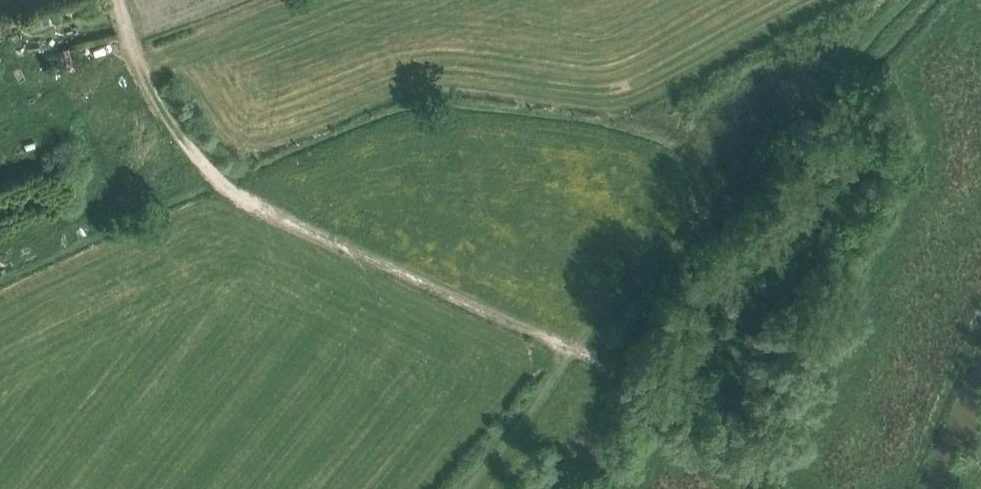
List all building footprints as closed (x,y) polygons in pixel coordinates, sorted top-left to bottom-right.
[(0,19),(2,27),(20,22),(18,14),(0,19)]
